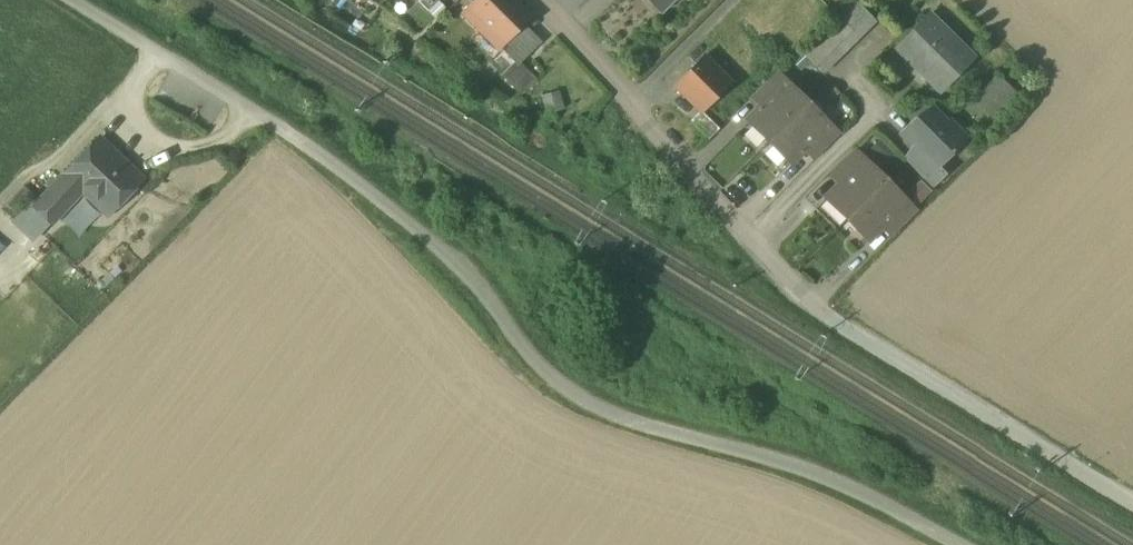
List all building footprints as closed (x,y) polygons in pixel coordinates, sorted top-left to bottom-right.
[(419,2),(428,11),(440,0),(421,0),(419,1),(419,2)] [(512,0),(478,0),(464,14),(480,29),(485,24),(503,42),(504,43),(521,26),(530,18),(512,0)] [(662,14),(676,0),(647,0),(662,14)] [(837,15),(860,37),(876,21),(855,0),(852,0),(837,15)] [(837,15),(814,38),(836,60),(860,37),(837,15)] [(973,58),(929,15),(897,48),(941,91),(973,58)] [(540,45),(521,26),(504,43),(503,42),(500,45),(517,62),(519,65),(520,64),(540,45)] [(814,38),(800,51),(823,73),(836,60),(814,38)] [(731,83),(705,56),(675,86),(700,111),(701,112),(702,112),(731,83)] [(517,62),(503,76),(521,93),(535,79),(520,64),(519,65),(517,62)] [(795,92),(776,73),(769,80),(779,91),(750,121),(771,141),(809,102),(799,92),(795,92)] [(998,77),(976,101),(994,119),(1017,94),(998,77)] [(809,102),(771,141),(791,162),(819,133),(830,143),(838,135),(820,117),(819,112),(809,102)] [(719,129),(702,112),(701,112),(700,111),(690,121),(709,139),(719,129)] [(931,113),(922,122),(919,120),(916,120),(902,133),(908,140),(906,141),(914,149),(935,169),(937,167),(951,153),(952,154),(954,151),(954,150),(965,138),(948,121),(946,123),(936,113),(931,113)] [(99,143),(69,173),(79,182),(110,211),(139,181),(99,143)] [(935,169),(914,149),(904,159),(932,188),(945,175),(937,167),(935,169)] [(872,169),(854,150),(846,159),(856,169),(827,198),(848,218),(887,180),(876,169),(872,169)] [(69,173),(41,202),(55,217),(76,195),(71,190),(79,182),(69,173)] [(920,203),(931,187),(919,178),(908,194),(920,203)] [(897,190),(887,180),(848,218),(868,239),(897,210),(907,220),(916,212),(897,194),(897,190)] [(26,187),(7,205),(17,214),(35,196),(26,187)] [(85,194),(63,216),(79,232),(101,211),(85,194)]
